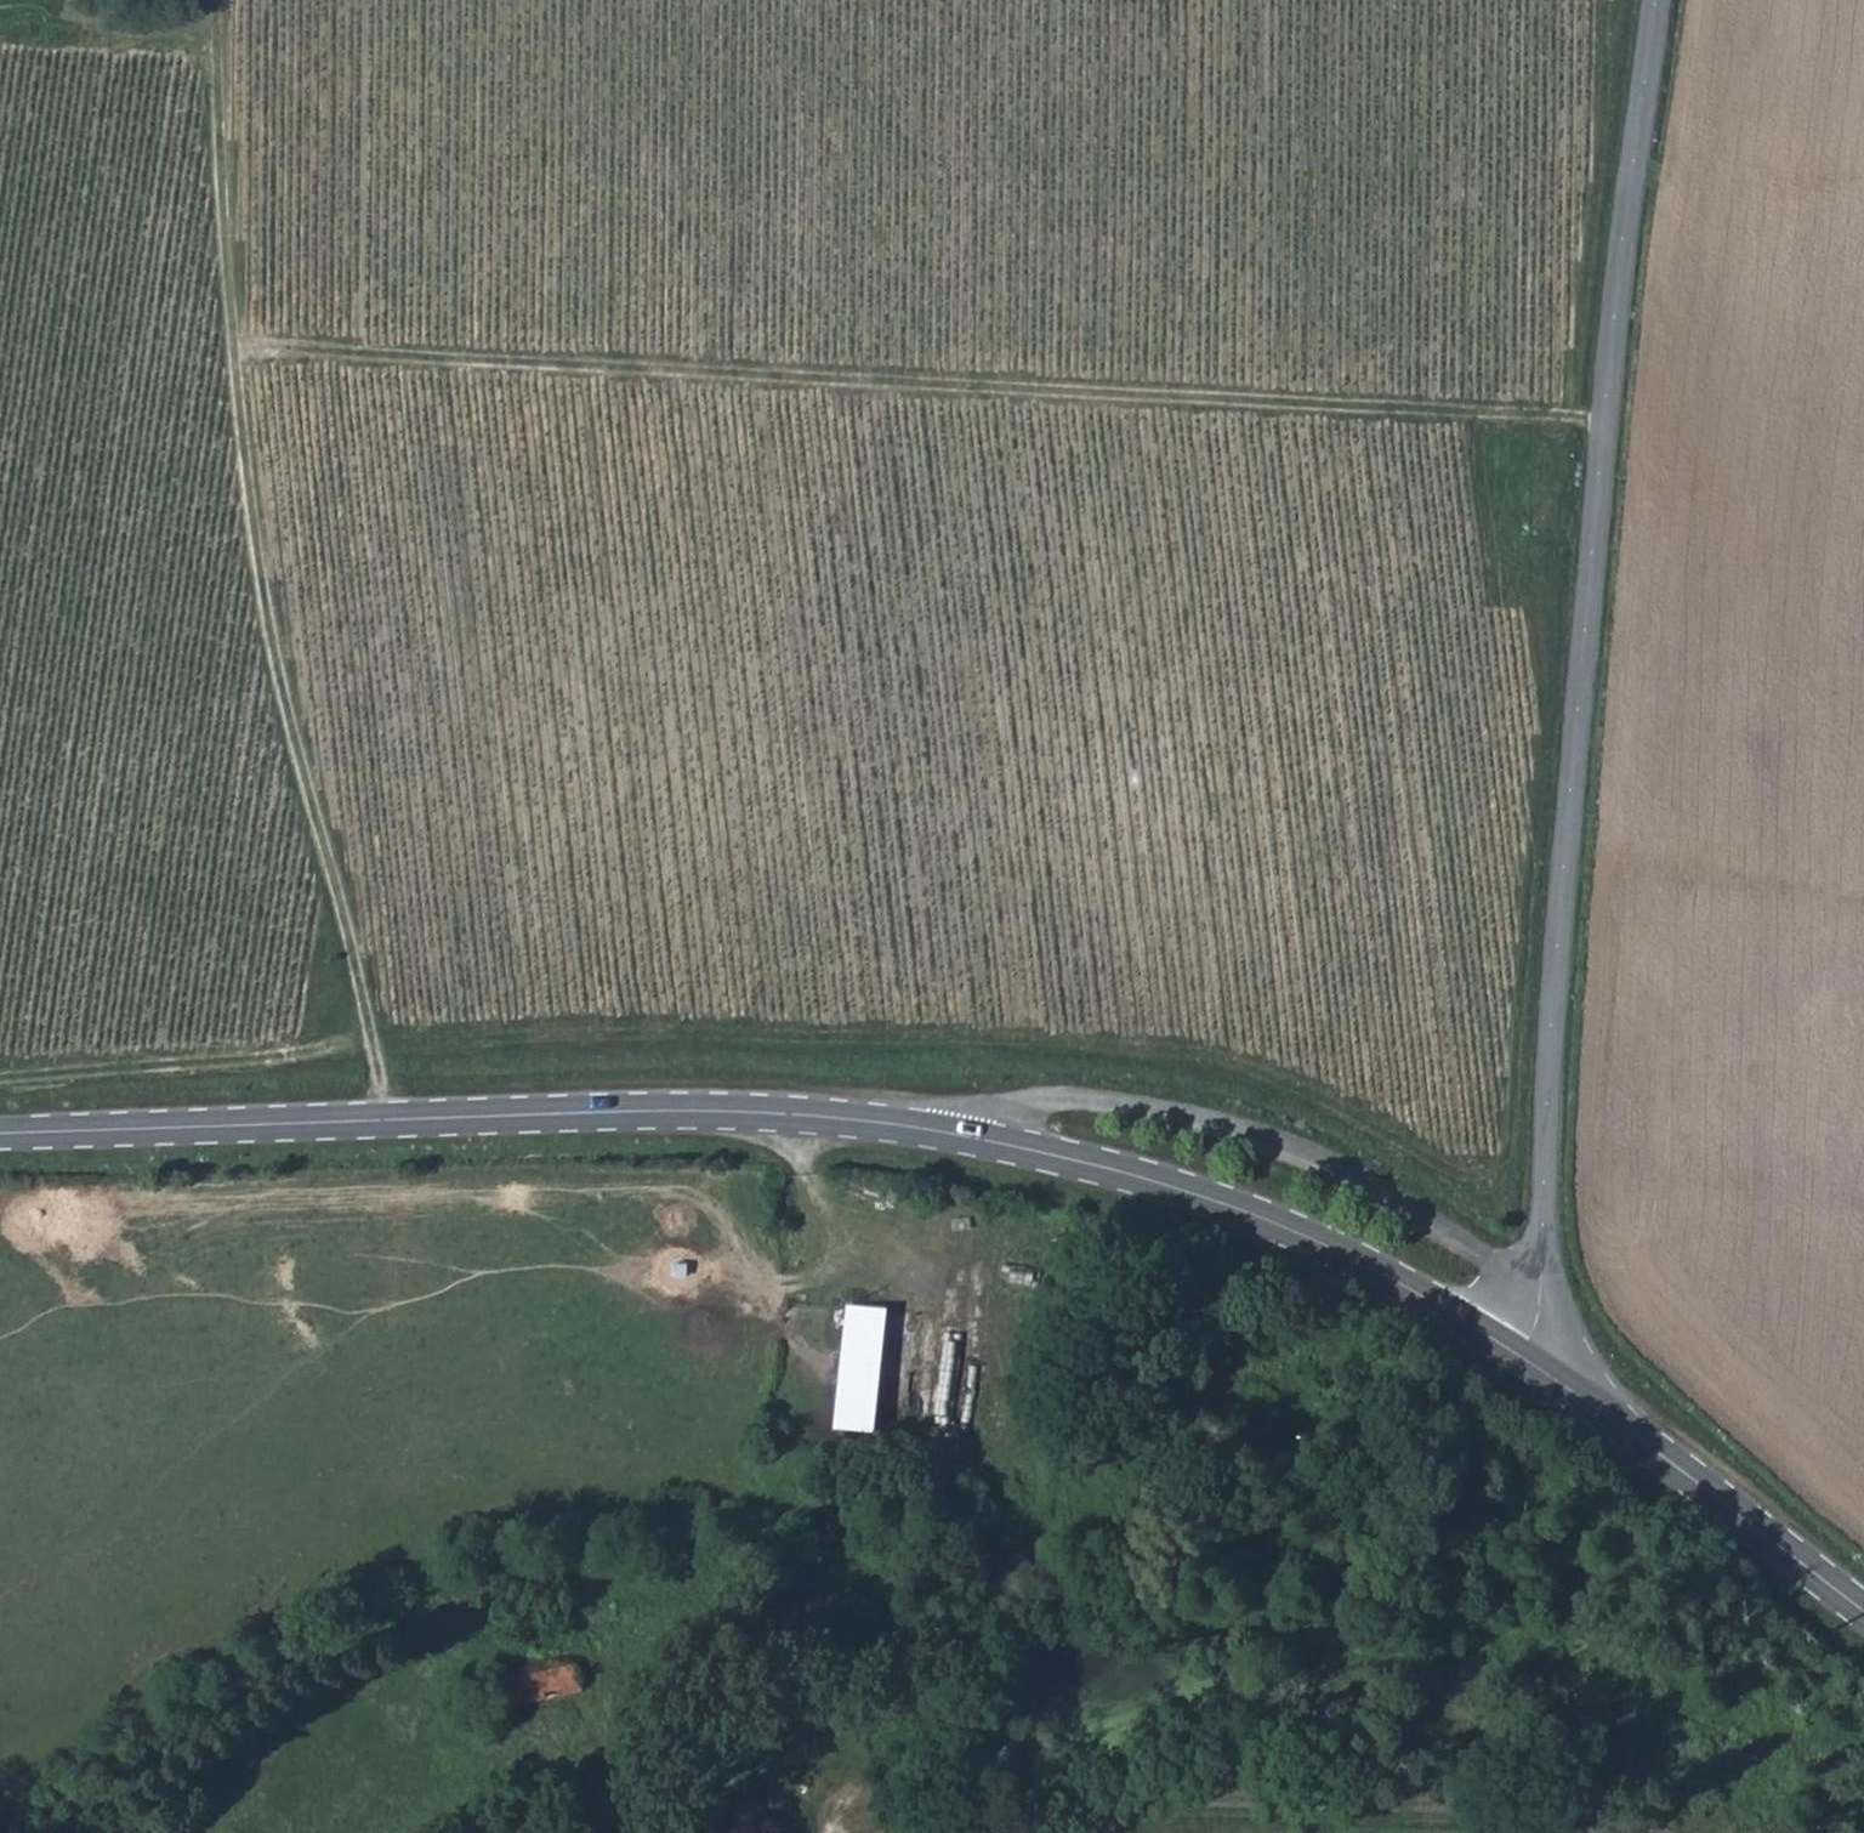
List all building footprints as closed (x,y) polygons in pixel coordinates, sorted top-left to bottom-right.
[(850,1308),(837,1428),(874,1433),(887,1311),(850,1308)] [(770,1438),(760,1438),(760,1449),(770,1449),(770,1438)] [(576,1666),(506,1682),(510,1707),(583,1691),(576,1666)]
